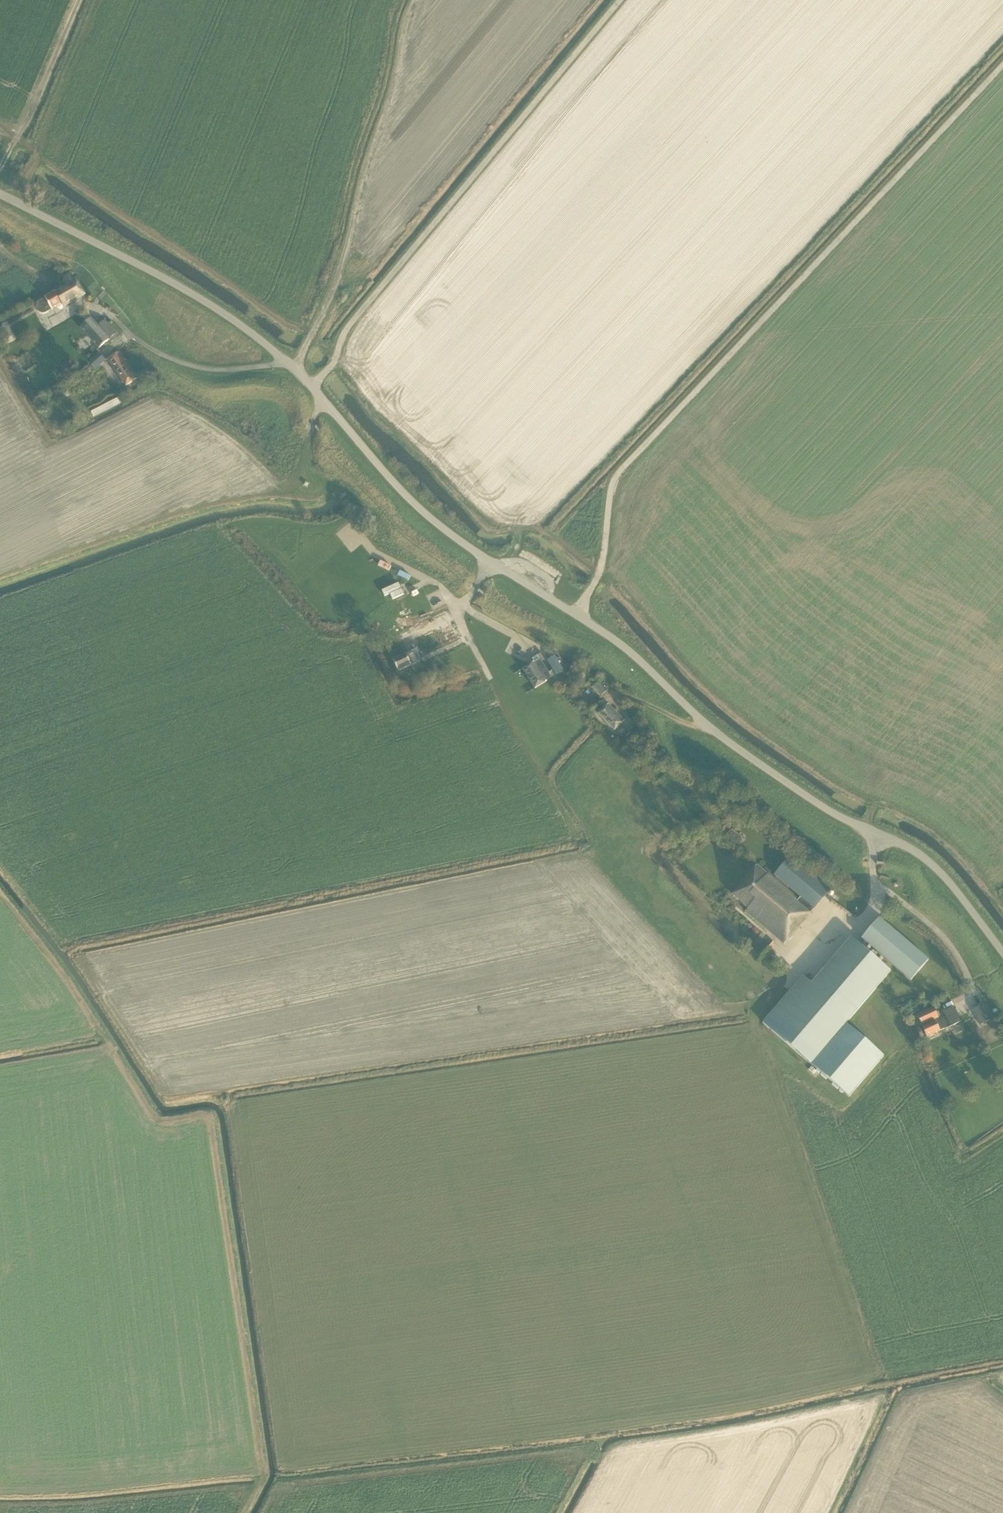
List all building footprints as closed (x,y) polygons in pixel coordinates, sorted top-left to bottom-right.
[(52,310),(52,309),(61,303),(64,308),(86,294),(77,280),(56,292),(55,291),(45,297),(45,298),(39,302),(37,304),(36,307),(36,309),(38,312),(40,313),(42,314),(44,314),(46,314),(52,310)] [(90,320),(82,327),(100,348),(109,340),(112,343),(119,336),(105,320),(97,328),(90,320)] [(137,378),(119,351),(107,359),(126,386),(137,378)] [(88,362),(95,370),(106,361),(99,352),(88,362)] [(62,376),(58,370),(51,374),(54,380),(62,376)] [(423,660),(424,662),(464,643),(449,612),(400,635),(408,652),(393,660),(399,672),(423,660)] [(534,661),(522,669),(535,689),(547,681),(546,680),(551,678),(537,656),(532,658),(534,661)] [(554,656),(547,661),(556,674),(563,670),(554,656)] [(590,686),(600,697),(607,691),(596,679),(590,686)] [(598,714),(614,730),(624,721),(609,704),(598,714)] [(726,836),(739,847),(745,840),(732,829),(726,836)] [(745,911),(778,938),(784,944),(831,891),(790,856),(774,875),(801,897),(799,899),(768,873),(767,874),(757,865),(732,895),(747,908),(745,911)] [(840,900),(837,903),(846,910),(843,913),(851,920),(856,915),(840,900)] [(928,960),(879,918),(862,938),(911,980),(928,960)] [(803,977),(764,1025),(849,1097),(883,1057),(846,1026),(890,972),(850,938),(812,985),(803,977)] [(972,1010),(980,1025),(995,1017),(993,1014),(992,1014),(986,1003),(972,1010)] [(916,1007),(907,1011),(910,1016),(919,1011),(916,1007)] [(938,1019),(934,1020),(935,1021),(922,1027),(927,1037),(940,1031),(961,1021),(954,1007),(943,1012),(945,1017),(939,1020),(938,1019)] [(934,1020),(938,1019),(938,1018),(939,1018),(934,1008),(918,1015),(922,1025),(934,1020)]
